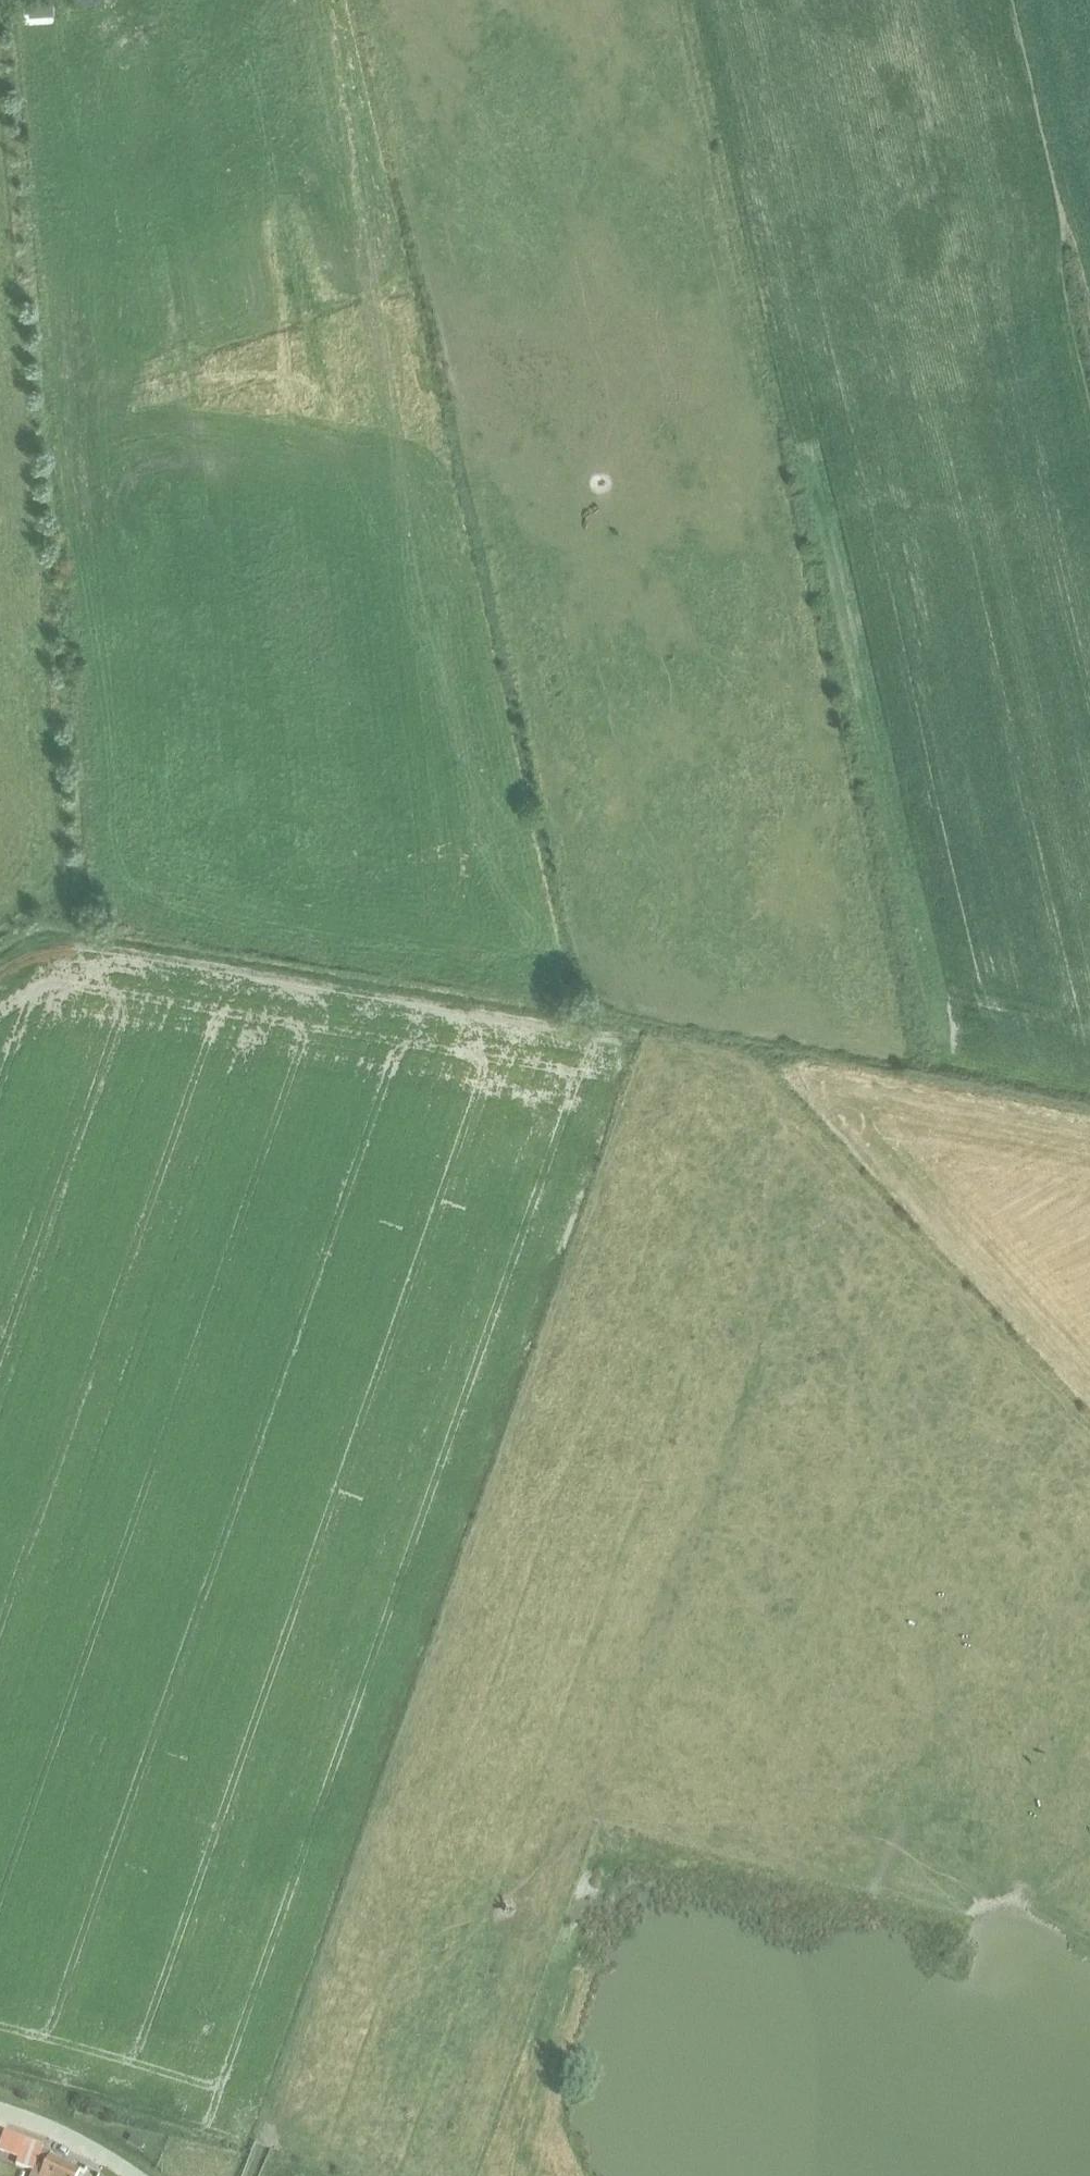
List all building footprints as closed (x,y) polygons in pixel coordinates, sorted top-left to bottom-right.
[(4,2134),(0,2146),(0,2152),(24,2161),(21,2167),(34,2172),(43,2151),(45,2148),(4,2134)] [(43,2151),(34,2172),(32,2175),(79,2175),(81,2172),(51,2158),(52,2155),(43,2151)]
